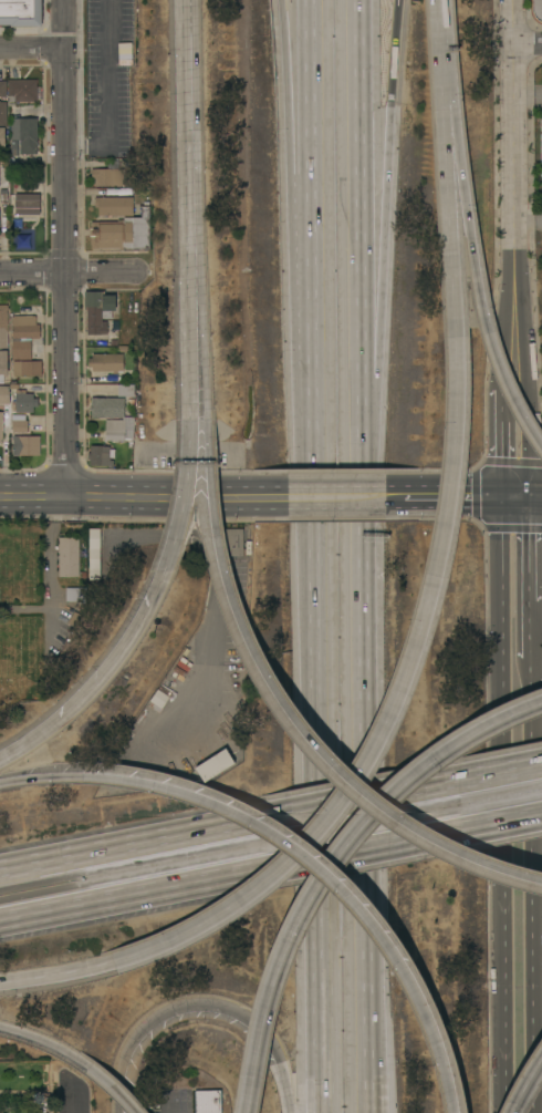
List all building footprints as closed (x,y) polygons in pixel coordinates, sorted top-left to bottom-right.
[(9,24),(0,24),(0,0),(40,0),(40,25),(9,25),(9,24)] [(530,8),(530,0),(541,0),(541,24),(539,23),(534,21),(532,18),(530,13),(530,8)] [(38,101),(9,102),(8,79),(37,79),(38,101)] [(38,153),(20,153),(20,140),(11,140),(11,117),(38,117),(38,153)] [(95,185),(95,178),(92,178),(92,168),(108,168),(108,159),(118,159),(118,168),(124,168),(124,185),(95,185)] [(40,214),(15,214),(15,193),(40,194),(40,214)] [(133,215),(132,215),(98,215),(98,207),(95,207),(95,196),(133,196),(133,215)] [(149,248),(119,248),(119,247),(98,248),(92,248),(92,244),(90,244),(90,227),(91,227),(91,221),(117,221),(117,219),(124,219),(124,217),(142,217),(142,206),(149,206),(149,248)] [(103,291),(103,295),(114,295),(114,310),(110,310),(110,318),(101,318),(101,321),(105,321),(106,334),(85,334),(85,327),(85,307),(83,307),(83,291),(103,291)] [(4,374),(0,374),(0,305),(8,305),(8,307),(10,307),(10,310),(8,310),(9,332),(8,332),(8,374),(7,374),(7,375),(4,375),(4,374)] [(37,315),(37,323),(40,323),(40,338),(32,338),(32,340),(31,340),(31,359),(12,359),(12,316),(37,315)] [(124,370),(117,371),(117,372),(113,372),(113,371),(93,371),(93,367),(88,367),(88,358),(93,358),(93,353),(124,352),(124,370)] [(42,375),(13,375),(13,360),(42,360),(42,375)] [(134,396),(117,396),(117,384),(134,384),(134,396)] [(10,421),(10,423),(2,423),(3,404),(0,404),(0,385),(9,385),(9,390),(10,390),(9,403),(11,403),(10,414),(25,414),(24,420),(28,420),(28,432),(12,432),(12,421),(10,421)] [(15,392),(15,389),(25,389),(25,393),(33,393),(33,398),(38,398),(38,405),(33,405),(33,412),(15,412),(15,392)] [(124,416),(133,416),(133,441),(124,441),(117,441),(117,442),(114,442),(114,441),(104,441),(105,420),(122,420),(122,418),(112,418),(112,419),(108,419),(108,418),(90,418),(90,411),(90,405),(91,405),(91,398),(124,398),(124,416)] [(39,455),(12,455),(12,436),(39,435),(39,455)] [(88,465),(88,458),(87,458),(87,453),(90,453),(90,445),(110,446),(108,449),(114,449),(114,457),(108,457),(108,460),(113,460),(113,465),(112,465),(112,467),(107,467),(107,465),(88,465)] [(101,579),(90,579),(90,527),(101,527),(101,579)] [(243,555),(225,555),(225,528),(243,528),(243,555)] [(80,576),(59,576),(59,537),(79,537),(80,576)] [(80,587),(80,586),(87,586),(87,601),(80,601),(80,600),(66,600),(65,587),(80,587)] [(195,766),(225,749),(234,764),(205,783),(195,766)] [(220,1090),(221,1112),(195,1112),(195,1090),(220,1090)]
